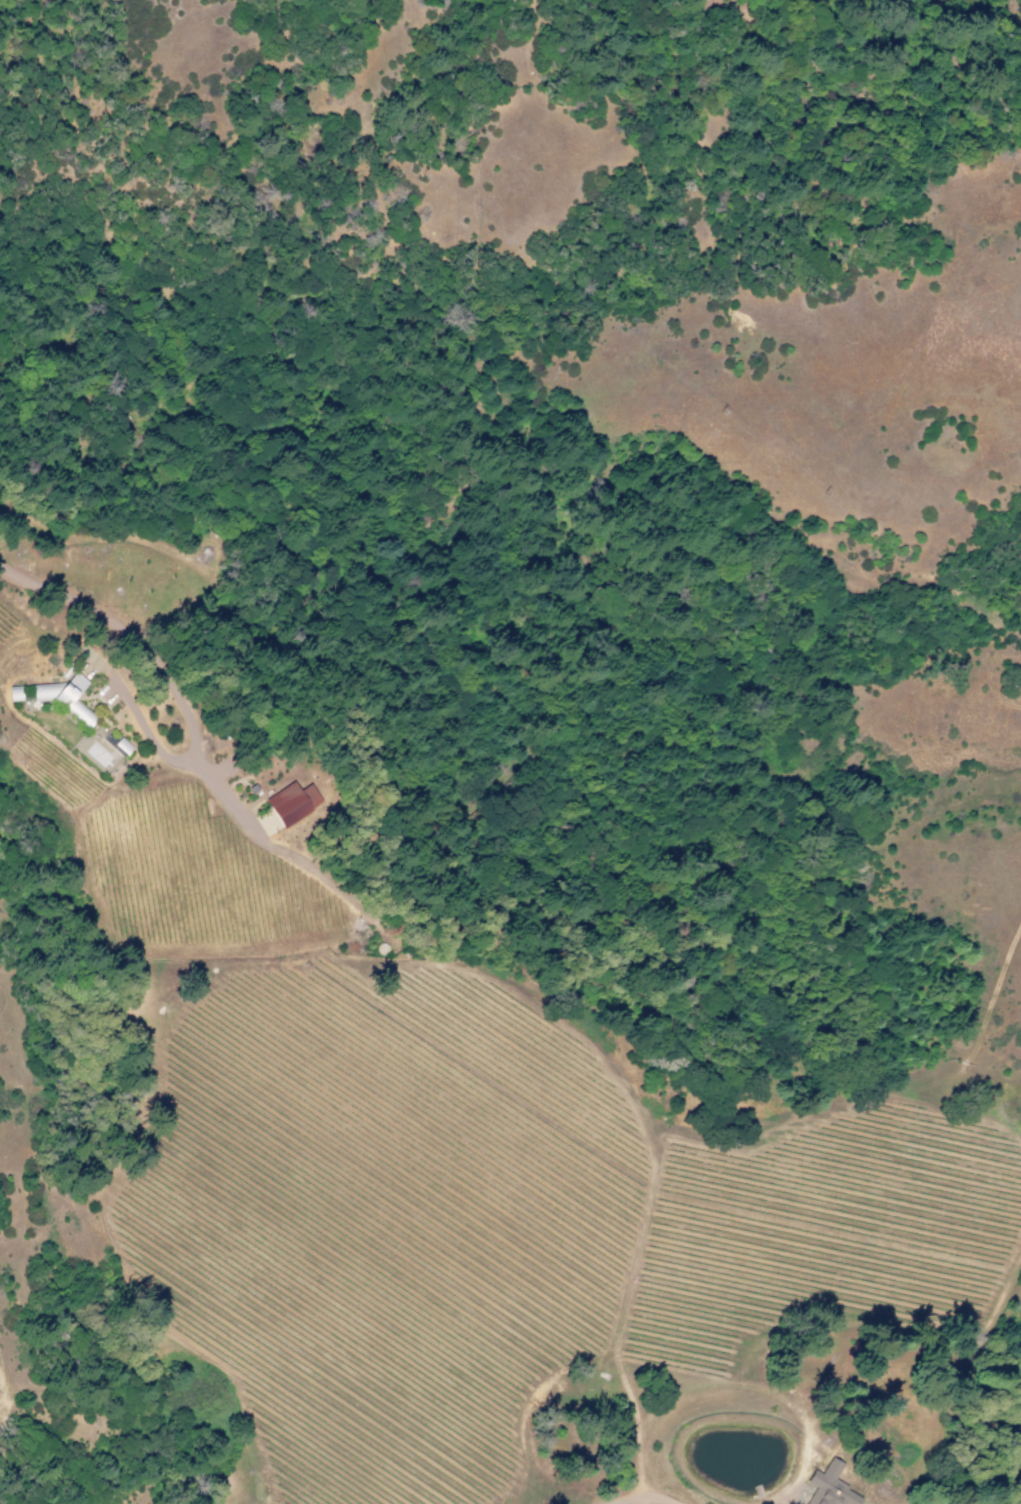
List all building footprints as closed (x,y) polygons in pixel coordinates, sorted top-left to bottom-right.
[(96,719),(73,698),(87,683),(75,671),(59,689),(47,678),(30,697),(38,704),(47,694),(86,729),(96,719)] [(9,702),(21,701),(20,686),(8,687),(9,702)] [(310,784),(298,791),(293,782),(264,799),(282,829),(322,804),(310,784)] [(862,1496),(833,1482),(842,1465),(829,1458),(821,1475),(812,1470),(805,1483),(813,1487),(805,1503),(858,1503),(862,1496)]
